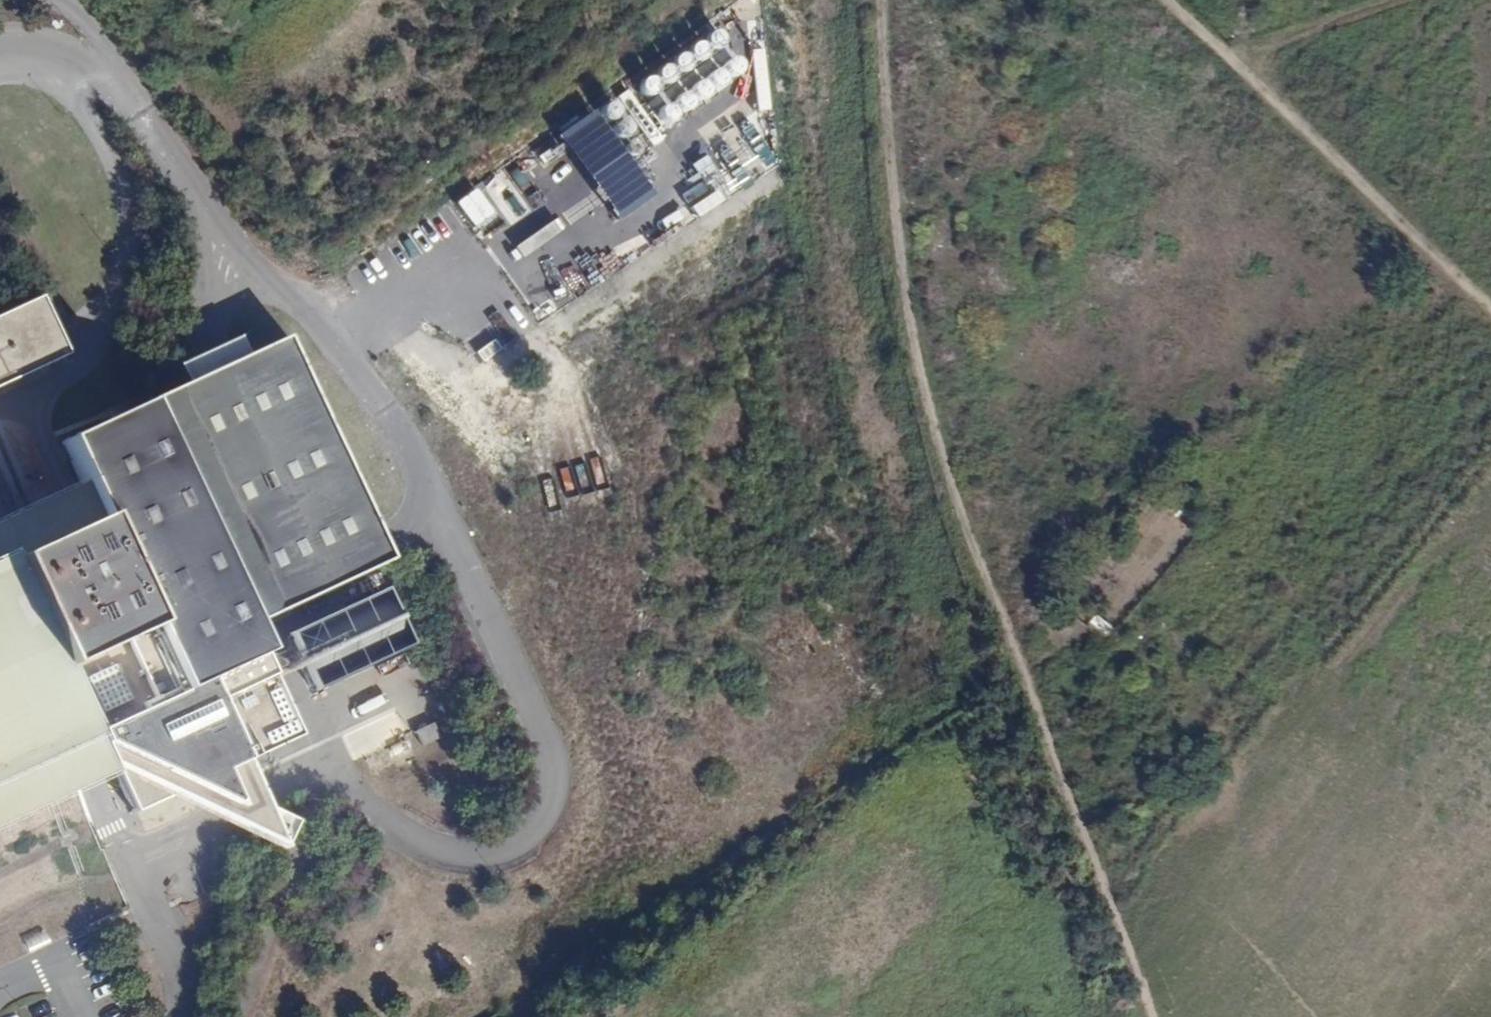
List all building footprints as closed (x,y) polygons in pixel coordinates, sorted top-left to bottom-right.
[(748,20),(752,51),(767,49),(763,19),(748,20)] [(625,162),(751,74),(716,25),(535,152),(545,166),(560,155),(609,224),(648,196),(625,162)] [(511,225),(532,210),(503,169),(482,184),(511,225)] [(457,199),(472,229),(488,221),(473,191),(457,199)] [(533,257),(591,250),(590,238),(531,246),(533,257)] [(72,380),(62,359),(81,348),(62,302),(0,329),(0,411),(72,380)] [(481,363),(499,351),(492,340),(473,352),(481,363)] [(0,552),(0,800),(122,743),(159,849),(211,825),(305,864),(277,784),(411,732),(398,697),(446,679),(405,582),(419,576),(313,341),(87,439),(111,507),(0,552)] [(415,728),(419,745),(440,740),(437,724),(415,728)] [(24,933),(27,950),(45,947),(43,930),(24,933)]
